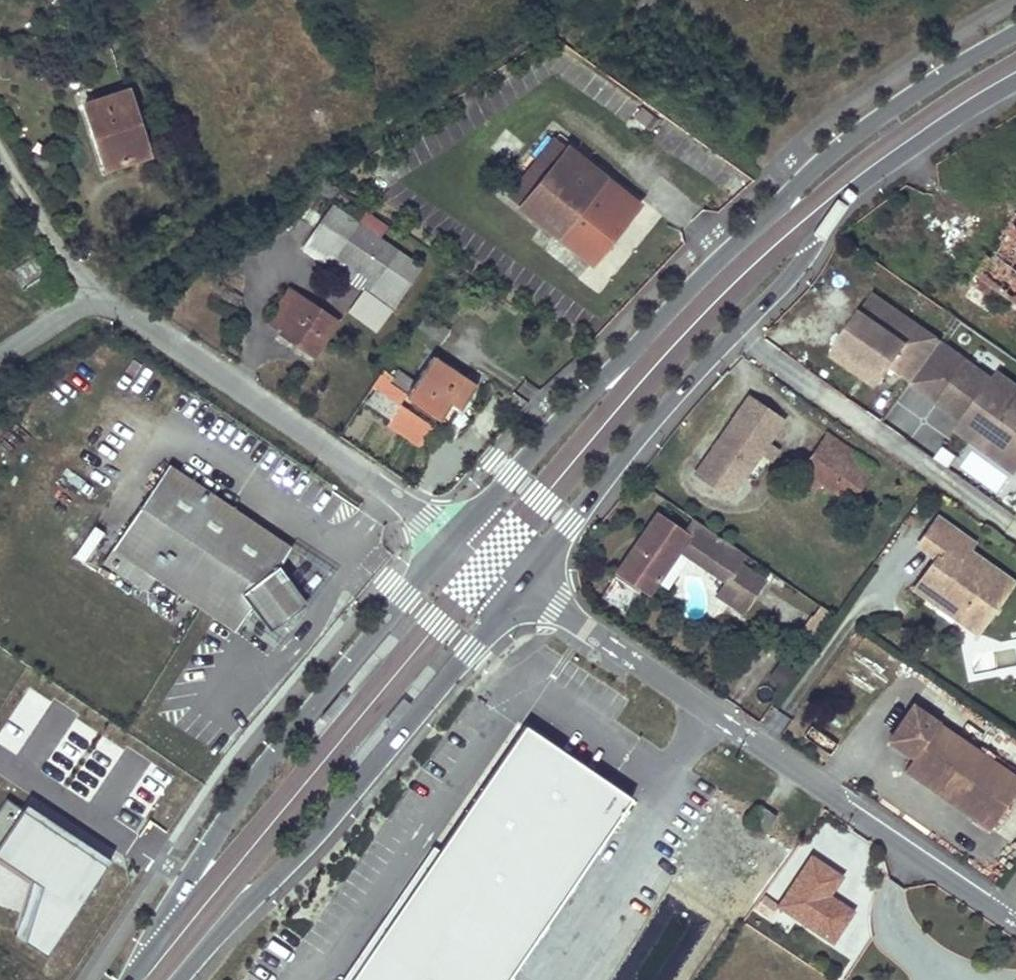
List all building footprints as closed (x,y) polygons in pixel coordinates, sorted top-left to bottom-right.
[(126,90),(83,104),(104,169),(148,154),(126,90)] [(668,130),(640,107),(633,116),(649,130),(646,134),(656,143),(668,130)] [(653,150),(665,160),(682,141),(670,131),(653,150)] [(554,138),(509,195),(514,199),(525,184),(533,189),(566,147),(554,138)] [(590,263),(638,203),(566,147),(533,189),(525,184),(514,199),(520,204),(519,206),(590,263)] [(418,266),(394,250),(377,237),(385,227),(363,213),(357,223),(329,205),(301,247),(388,308),(418,266)] [(1000,238),(1004,241),(987,267),(983,264),(971,280),(996,297),(1002,289),(1015,299),(1015,215),(1000,238)] [(278,332),(312,354),(334,321),(288,289),(267,320),(280,329),(278,332)] [(939,342),(940,341),(871,293),(836,344),(882,376),(889,366),(911,381),(939,342)] [(939,342),(911,381),(910,382),(939,403),(944,395),(969,413),(972,408),(979,414),(968,430),(990,446),(999,434),(1015,446),(1015,386),(996,372),(991,379),(939,342)] [(882,376),(836,344),(829,354),(875,386),(882,376)] [(460,408),(473,387),(429,358),(413,381),(405,375),(394,388),(439,418),(450,402),(460,408)] [(398,405),(375,389),(365,403),(389,419),(398,405)] [(999,434),(990,446),(968,430),(979,414),(972,408),(969,413),(944,395),(939,403),(962,420),(955,429),(1013,471),(1015,468),(1015,446),(999,434)] [(747,397),(695,473),(729,496),(781,420),(747,397)] [(824,434),(800,467),(847,499),(871,466),(824,434)] [(287,541),(165,457),(108,540),(230,624),(247,600),(263,623),(301,596),(274,559),(287,541)] [(686,535),(655,514),(616,571),(647,593),(656,582),(665,588),(688,555),(725,581),(736,588),(727,603),(741,612),(760,585),(734,568),(743,554),(695,521),(686,535)] [(974,545),(937,518),(918,544),(942,562),(938,567),(936,566),(930,568),(921,580),(939,593),(934,602),(979,634),(1015,583),(970,551),(974,545)] [(939,593),(921,580),(915,589),(934,602),(939,593)] [(736,588),(725,581),(716,595),(727,603),(736,588)] [(987,827),(1015,786),(1015,778),(912,706),(892,734),(916,750),(909,758),(903,768),(987,827)] [(523,726),(501,761),(605,835),(629,798),(523,726)] [(916,750),(892,734),(887,741),(909,758),(916,750)] [(377,942),(434,979),(505,979),(605,835),(501,761),(377,942)] [(0,827),(0,851),(39,882),(22,937),(46,951),(107,857),(17,801),(0,827)] [(775,817),(758,805),(747,822),(764,833),(775,817)] [(811,854),(778,903),(832,939),(851,910),(827,894),(840,873),(811,854)] [(764,882),(750,872),(744,881),(759,891),(764,882)] [(764,894),(754,909),(766,917),(776,902),(764,894)] [(350,979),(434,979),(377,942),(350,979)]
